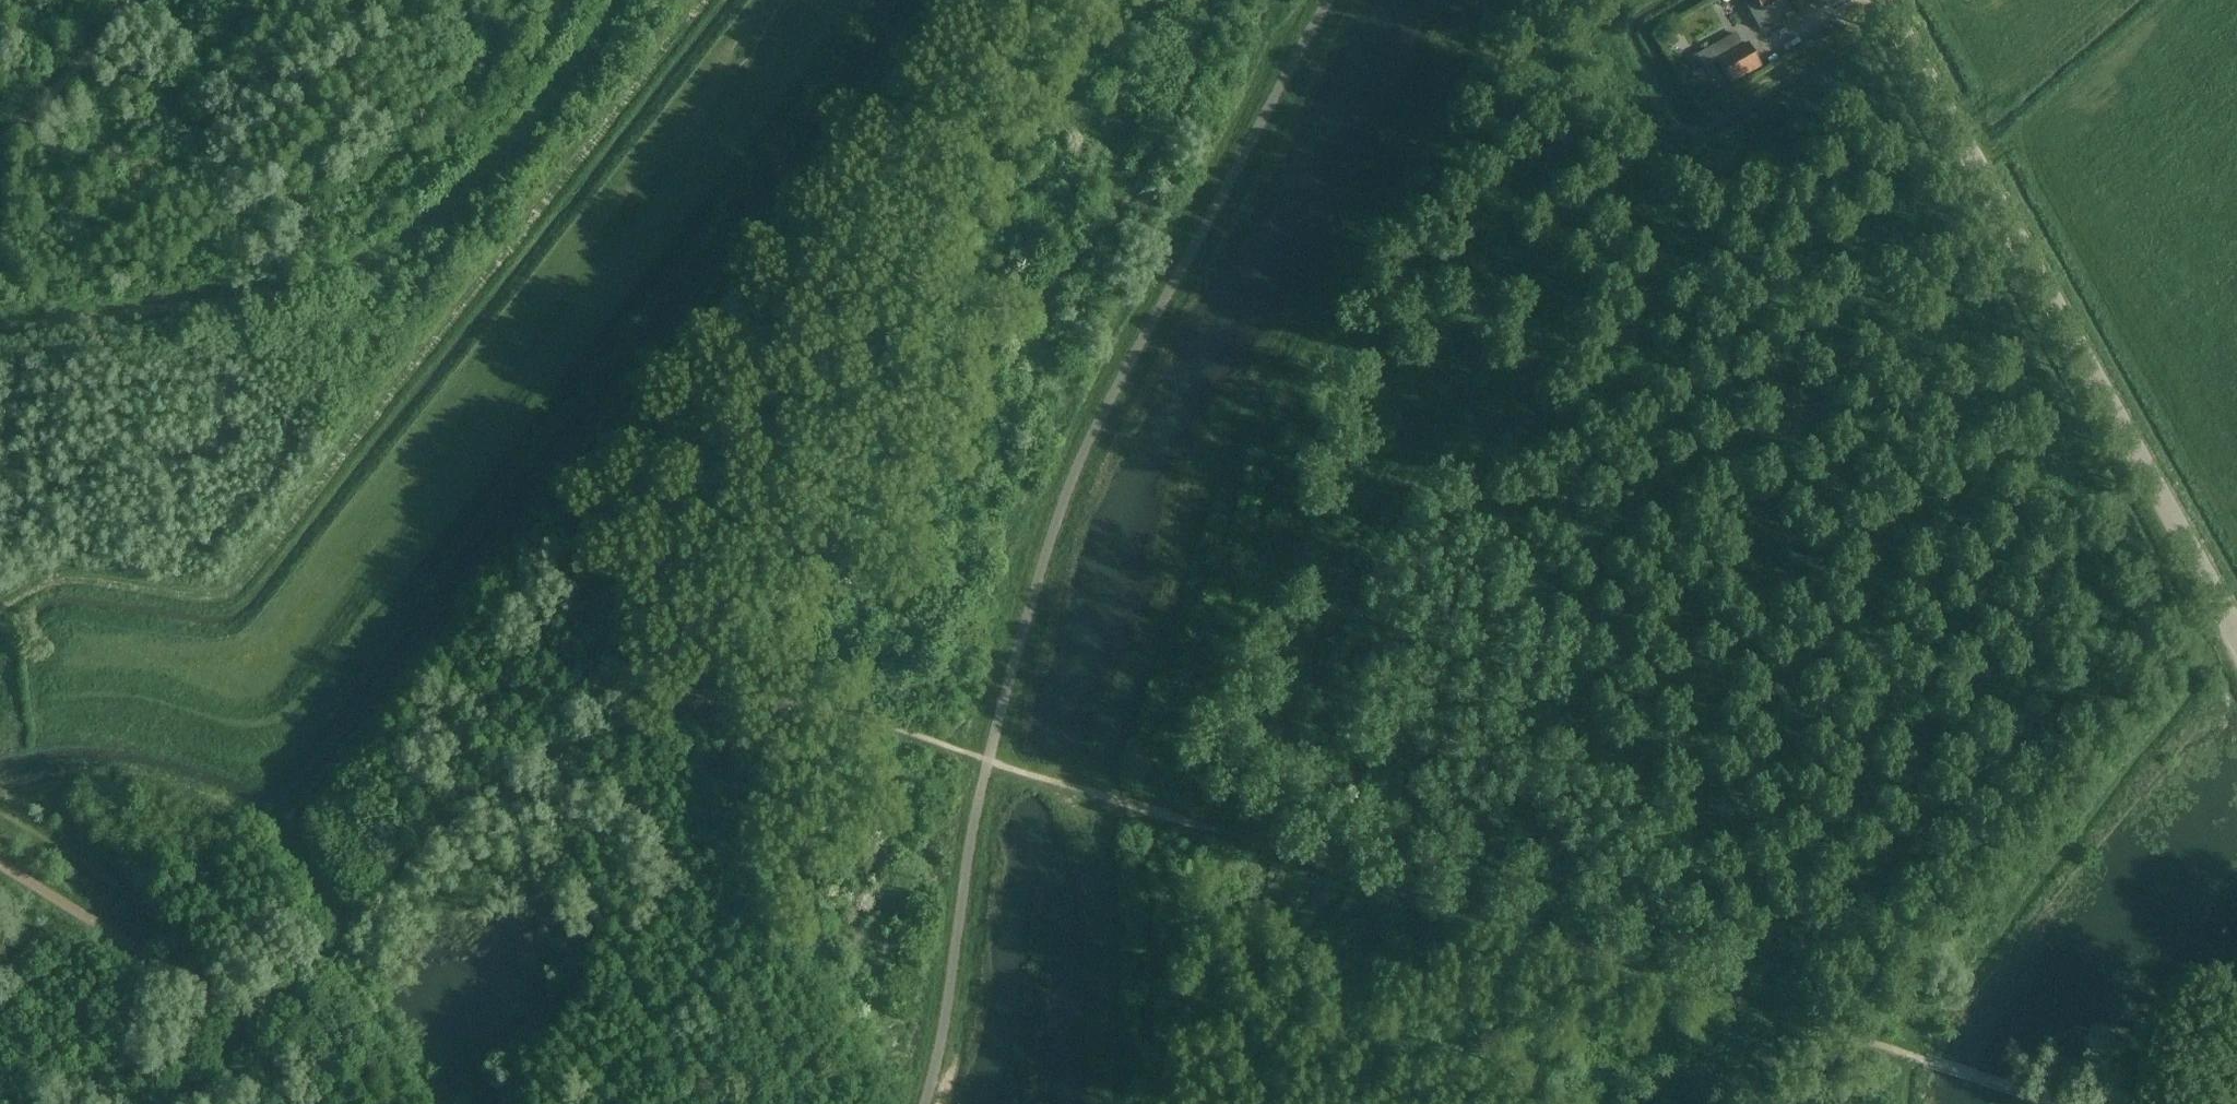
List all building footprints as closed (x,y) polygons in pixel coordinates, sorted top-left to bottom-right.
[(1756,15),(1783,0),(1748,0),(1756,15)] [(1762,40),(1754,23),(1742,29),(1750,46),(1762,40)] [(1742,47),(1735,35),(1691,60),(1698,74),(1705,70),(1717,91),(1730,84),(1761,67),(1748,44),(1742,47)]
